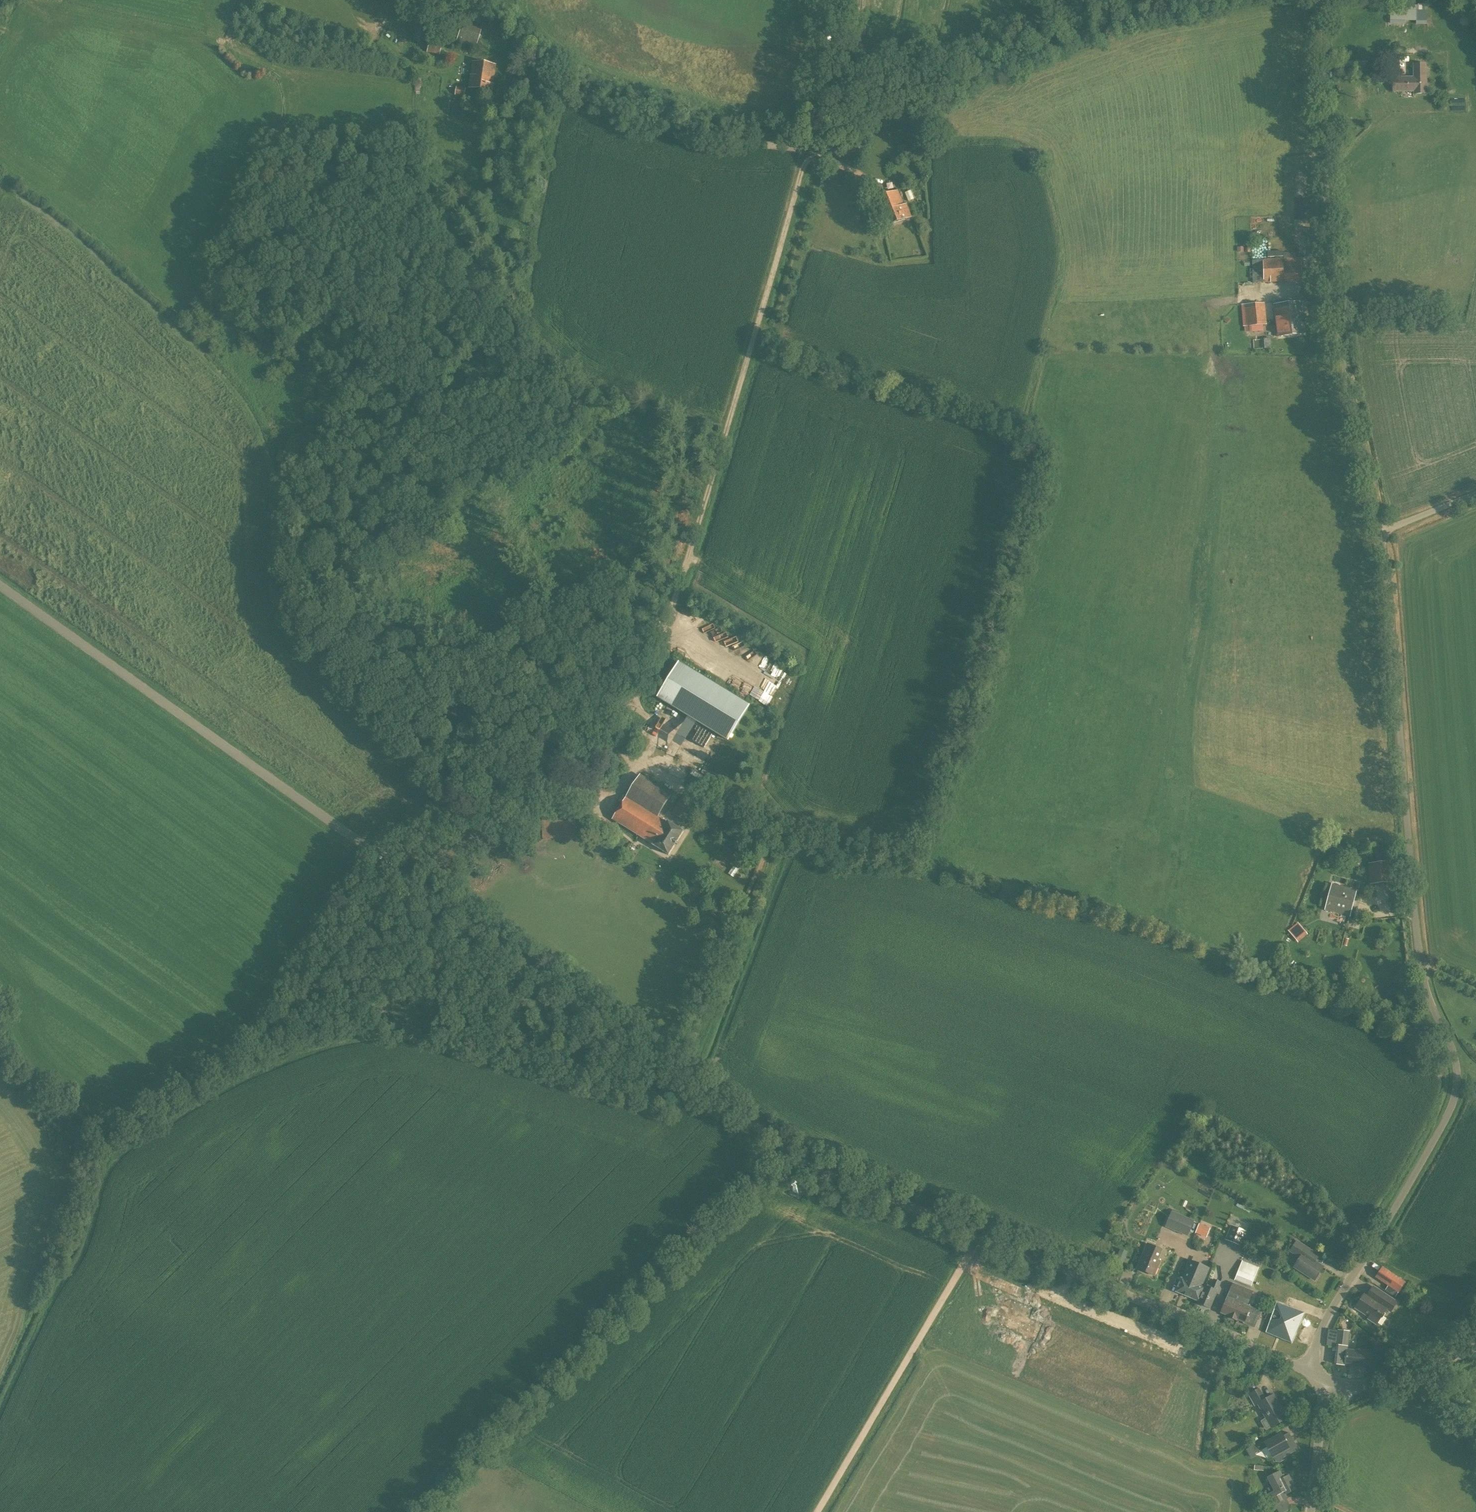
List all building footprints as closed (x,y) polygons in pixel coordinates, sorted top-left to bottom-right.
[(1404,20),(1404,4),(1391,4),(1391,20),(1404,20)] [(1426,10),(1422,10),(1417,10),(1416,10),(1416,19),(1426,19),(1426,10)] [(462,20),(456,41),(475,47),(483,26),(462,20)] [(441,42),(428,40),(426,52),(439,55),(441,42)] [(469,87),(492,91),(496,65),(473,61),(469,87)] [(1393,78),(1393,91),(1414,91),(1414,94),(1426,93),(1425,64),(1414,64),(1414,78),(1393,78)] [(455,95),(464,97),(466,88),(456,87),(455,95)] [(858,138),(844,139),(846,154),(860,152),(858,138)] [(882,195),(880,189),(873,191),(886,226),(910,217),(906,204),(903,205),(897,189),(882,195)] [(905,193),(908,201),(914,199),(911,190),(905,193)] [(1270,282),(1270,283),(1302,282),(1301,258),(1283,258),(1283,259),(1263,260),(1252,260),(1253,283),(1270,282)] [(1267,324),(1265,302),(1244,304),(1245,326),(1267,324)] [(1305,334),(1301,302),(1274,305),(1278,337),(1305,334)] [(732,632),(723,634),(722,628),(709,630),(711,644),(733,640),(732,632)] [(658,696),(729,740),(750,706),(679,661),(658,696)] [(686,747),(696,722),(687,718),(683,728),(676,726),(673,732),(678,734),(675,743),(686,747)] [(653,845),(668,855),(683,832),(668,822),(667,823),(658,816),(672,794),(640,774),(612,820),(653,845)] [(673,814),(687,823),(691,817),(694,819),(702,807),(685,796),(673,814)] [(1368,863),(1370,884),(1393,882),(1391,861),(1368,863)] [(1325,910),(1350,917),(1357,891),(1332,884),(1325,910)] [(1288,931),(1298,943),(1307,935),(1298,923),(1288,931)] [(1194,1221),(1172,1211),(1165,1226),(1187,1236),(1194,1221)] [(1232,1223),(1227,1237),(1241,1243),(1247,1229),(1232,1223)] [(1202,1236),(1206,1228),(1198,1225),(1195,1233),(1202,1236)] [(1300,1258),(1294,1267),(1314,1280),(1323,1266),(1306,1255),(1310,1249),(1297,1241),(1290,1251),(1300,1258)] [(1160,1261),(1157,1260),(1162,1250),(1147,1244),(1137,1269),(1153,1275),(1153,1276),(1155,1277),(1155,1276),(1154,1276),(1160,1261)] [(1120,1249),(1115,1260),(1123,1264),(1128,1252),(1120,1249)] [(1197,1303),(1198,1304),(1199,1302),(1205,1288),(1204,1288),(1202,1287),(1209,1268),(1188,1260),(1175,1292),(1198,1301),(1197,1303)] [(1259,1267),(1242,1260),(1235,1280),(1251,1286),(1259,1267)] [(1375,1277),(1398,1292),(1405,1282),(1382,1267),(1375,1277)] [(1199,1302),(1198,1304),(1210,1309),(1221,1282),(1213,1279),(1209,1288),(1205,1286),(1204,1288),(1205,1288),(1199,1302)] [(1228,1316),(1237,1320),(1243,1304),(1246,1305),(1252,1291),(1233,1283),(1221,1312),(1228,1315),(1228,1316)] [(1375,1301),(1364,1294),(1355,1308),(1369,1317),(1367,1319),(1376,1325),(1386,1309),(1390,1312),(1397,1302),(1382,1293),(1377,1301),(1375,1301)] [(1271,1320),(1266,1332),(1293,1343),(1305,1311),(1277,1302),(1275,1308),(1284,1313),(1280,1323),(1271,1320)] [(1243,1304),(1237,1320),(1237,1319),(1244,1322),(1243,1323),(1254,1327),(1261,1311),(1246,1305),(1243,1304)] [(1332,1330),(1330,1346),(1336,1347),(1334,1364),(1363,1368),(1365,1352),(1347,1349),(1349,1331),(1332,1330)] [(1075,1371),(1068,1368),(1064,1378),(1071,1381),(1075,1371)] [(1274,1395),(1266,1399),(1259,1388),(1248,1394),(1254,1406),(1258,1404),(1271,1428),(1287,1419),(1286,1418),(1290,1416),(1286,1409),(1283,1411),(1274,1395)] [(1281,1435),(1267,1442),(1274,1455),(1272,1456),(1277,1464),(1284,1460),(1283,1457),(1298,1450),(1289,1433),(1282,1436),(1281,1435)] [(1263,1440),(1251,1446),(1255,1453),(1267,1447),(1263,1440)] [(1289,1498),(1287,1493),(1296,1489),(1289,1475),(1283,1478),(1279,1471),(1267,1477),(1274,1491),(1265,1495),(1271,1507),(1274,1505),(1278,1511),(1286,1506),(1289,1505),(1287,1499),(1289,1498)]
